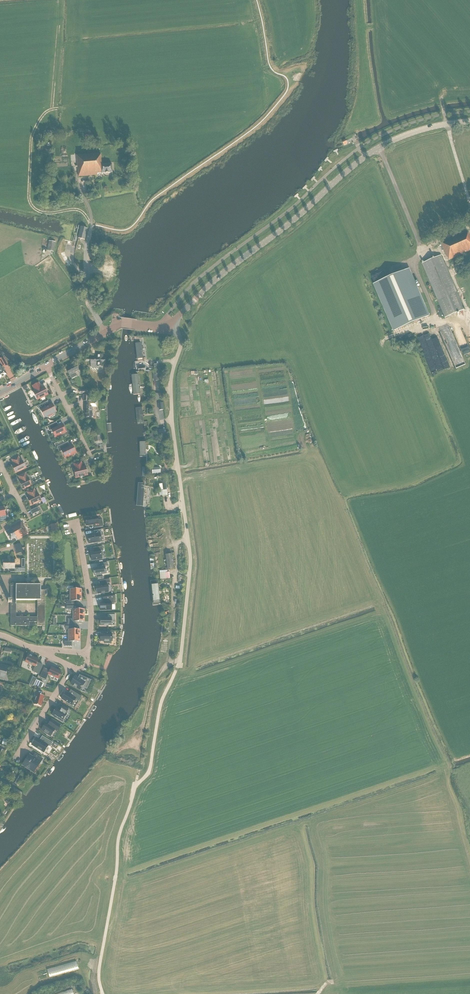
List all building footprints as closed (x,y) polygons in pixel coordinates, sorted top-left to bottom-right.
[(101,165),(100,153),(76,156),(77,166),(75,166),(75,167),(77,167),(78,177),(98,175),(97,174),(101,173),(101,174),(112,173),(111,164),(101,165)] [(80,231),(79,233),(79,234),(79,236),(78,238),(80,239),(84,240),(87,229),(81,227),(80,229),(80,231)] [(467,231),(441,243),(449,260),(469,251),(469,236),(467,231)] [(445,317),(464,309),(457,292),(441,255),(422,263),(438,301),(445,317)] [(408,270),(375,284),(395,331),(428,316),(408,270)] [(469,350),(462,328),(456,330),(460,340),(461,340),(464,347),(461,348),(463,352),(469,350)] [(446,331),(445,330),(444,330),(443,330),(442,329),(441,329),(440,329),(438,329),(438,330),(437,330),(436,330),(435,331),(434,331),(433,332),(432,332),(432,333),(431,334),(430,335),(430,336),(429,337),(429,338),(429,339),(429,340),(429,341),(429,342),(429,343),(429,344),(429,345),(430,346),(431,347),(431,348),(432,349),(433,349),(433,350),(434,350),(434,351),(435,351),(436,352),(437,352),(439,352),(440,352),(442,352),(443,352),(444,352),(445,352),(446,351),(447,351),(447,350),(448,350),(449,349),(449,348),(450,348),(450,347),(451,346),(451,345),(451,344),(452,343),(452,342),(452,341),(452,340),(452,339),(452,338),(451,337),(451,336),(450,335),(450,334),(449,333),(448,332),(447,331),(446,331)] [(102,359),(102,355),(97,355),(97,357),(91,357),(90,364),(90,367),(93,370),(94,368),(95,370),(97,369),(101,369),(101,366),(102,366),(102,363),(104,363),(104,359),(102,359)] [(79,371),(75,364),(73,365),(72,365),(70,366),(70,367),(66,369),(69,376),(69,375),(71,379),(77,376),(75,373),(79,371)] [(130,379),(134,399),(141,397),(136,377),(130,379)] [(41,388),(38,383),(39,383),(39,382),(32,386),(35,391),(33,392),(33,393),(33,392),(36,399),(36,400),(48,394),(47,394),(44,387),(41,388)] [(89,401),(89,395),(83,395),(83,401),(85,401),(85,414),(86,414),(86,417),(93,417),(93,413),(92,413),(92,407),(96,407),(97,401),(92,401),(89,401)] [(47,406),(46,402),(47,402),(47,401),(36,407),(40,410),(43,417),(56,411),(52,404),(53,404),(52,404),(47,406)] [(145,425),(143,410),(137,410),(138,426),(145,425)] [(56,427),(54,423),(56,422),(47,426),(49,431),(51,430),(54,437),(66,431),(62,424),(56,427)] [(68,447),(66,443),(68,442),(57,447),(59,452),(61,451),(65,457),(64,457),(64,458),(76,452),(72,445),(73,445),(72,445),(68,447)] [(20,462),(18,457),(12,460),(14,465),(12,466),(15,473),(19,471),(22,470),(21,470),(26,468),(22,461),(20,462)] [(82,467),(80,462),(74,463),(76,469),(73,469),(73,470),(75,477),(79,476),(79,477),(84,476),(84,475),(88,474),(87,474),(85,467),(86,467),(86,466),(82,467)] [(27,479),(25,474),(19,476),(22,481),(20,482),(23,489),(31,485),(28,478),(27,479)] [(159,495),(167,495),(167,490),(166,482),(162,483),(163,490),(159,490),(159,495)] [(36,494),(34,489),(28,492),(30,497),(27,498),(31,505),(41,500),(38,493),(36,494)] [(4,507),(0,508),(0,516),(2,522),(9,519),(8,514),(6,515),(4,507)] [(98,520),(97,516),(85,518),(86,526),(94,525),(94,528),(103,527),(102,519),(98,520)] [(22,525),(20,521),(10,527),(12,530),(6,533),(10,540),(15,538),(16,540),(28,534),(23,524),(22,525)] [(52,534),(59,532),(57,523),(50,525),(52,534)] [(94,534),(87,536),(89,544),(97,542),(97,544),(101,543),(100,542),(101,542),(104,541),(103,533),(102,533),(101,530),(93,531),(94,534)] [(21,543),(14,545),(15,552),(22,551),(21,543)] [(90,553),(92,561),(102,559),(100,551),(102,551),(101,546),(93,548),(93,552),(90,553)] [(167,570),(174,569),(172,554),(165,555),(167,570)] [(25,572),(25,568),(14,568),(14,560),(3,560),(3,568),(10,568),(10,572),(25,572)] [(101,566),(93,568),(94,575),(105,573),(104,566),(107,565),(107,562),(101,563),(101,566)] [(167,572),(167,570),(159,570),(159,573),(160,579),(166,579),(170,578),(169,572),(167,572)] [(96,587),(97,594),(108,592),(107,583),(110,583),(109,579),(99,581),(100,586),(96,587)] [(158,582),(151,583),(154,608),(161,607),(158,582)] [(8,603),(16,603),(16,600),(37,600),(37,617),(37,622),(37,626),(45,626),(45,590),(41,590),(41,585),(16,584),(16,586),(11,586),(11,601),(8,601),(8,603)] [(100,603),(100,610),(111,610),(111,604),(112,603),(115,603),(115,595),(103,597),(103,603),(100,603)] [(72,615),(84,615),(84,610),(84,609),(79,609),(76,609),(76,606),(66,606),(66,609),(72,609),(72,615)] [(111,626),(111,620),(115,620),(115,614),(107,614),(107,618),(100,618),(100,625),(111,626)] [(84,615),(72,615),(72,619),(67,619),(67,625),(75,625),(75,621),(84,621),(84,615)] [(37,622),(37,617),(11,617),(10,626),(29,626),(29,622),(37,622)] [(68,635),(80,635),(80,630),(80,629),(72,629),(72,626),(65,626),(65,630),(68,630),(68,635)] [(104,644),(111,644),(111,641),(112,641),(112,634),(111,634),(111,631),(105,631),(105,634),(100,634),(100,641),(105,641),(104,644)] [(80,641),(80,635),(68,635),(68,641),(64,641),(64,646),(72,646),(72,642),(80,642),(80,641)] [(38,661),(28,657),(25,664),(34,668),(32,673),(38,676),(42,667),(36,664),(38,661)] [(1,664),(0,666),(0,679),(8,681),(11,671),(10,670),(11,666),(1,664)] [(50,671),(44,668),(40,677),(46,680),(48,674),(58,679),(61,672),(51,667),(50,671)] [(80,675),(78,678),(75,677),(71,684),(73,685),(73,686),(76,688),(76,687),(80,690),(81,687),(81,688),(82,687),(87,689),(91,680),(79,675),(80,675)] [(66,692),(61,699),(67,703),(71,706),(75,699),(79,702),(82,697),(71,690),(68,694),(66,692)] [(37,694),(34,704),(41,706),(44,696),(37,694)] [(62,722),(67,714),(66,714),(68,709),(62,706),(63,706),(62,705),(60,710),(56,708),(56,707),(51,715),(52,715),(62,721),(62,722)] [(57,731),(57,730),(60,726),(51,720),(50,720),(51,720),(48,725),(45,723),(41,729),(51,736),(55,730),(57,731)] [(36,738),(32,745),(43,752),(47,746),(49,747),(52,742),(42,736),(39,740),(36,738),(37,738),(36,738)] [(30,768),(34,770),(38,764),(39,764),(42,759),(35,754),(31,759),(27,756),(27,757),(24,763),(23,763),(27,765),(26,767),(29,769),(30,768)] [(11,781),(16,784),(22,776),(16,772),(11,781)] [(23,794),(5,782),(1,786),(20,798),(23,794)]
